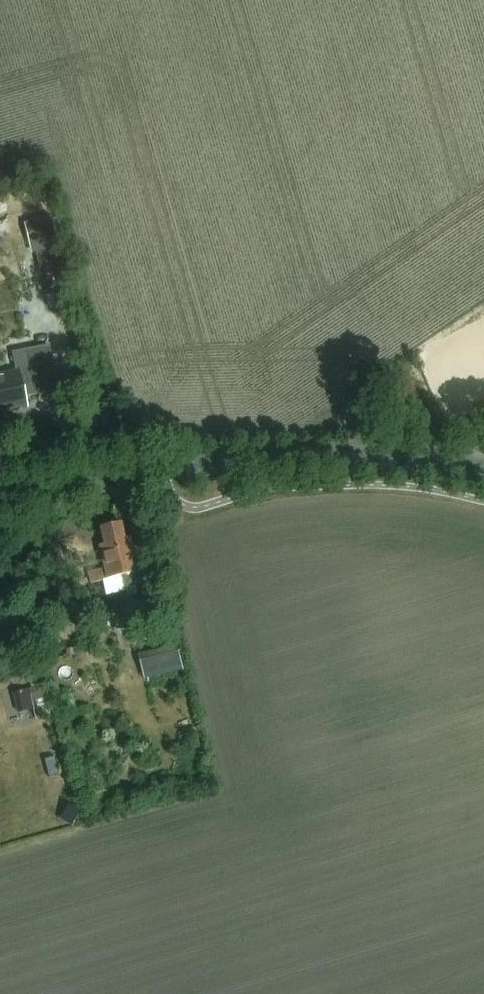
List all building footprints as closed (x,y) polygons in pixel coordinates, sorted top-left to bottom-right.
[(52,217),(23,224),(29,245),(57,238),(52,217)] [(59,248),(36,254),(41,275),(64,269),(59,248)] [(0,374),(0,415),(27,410),(25,398),(59,391),(50,346),(12,353),(15,371),(0,374)] [(106,581),(138,573),(130,539),(124,540),(121,524),(100,529),(105,551),(100,552),(106,581)]
